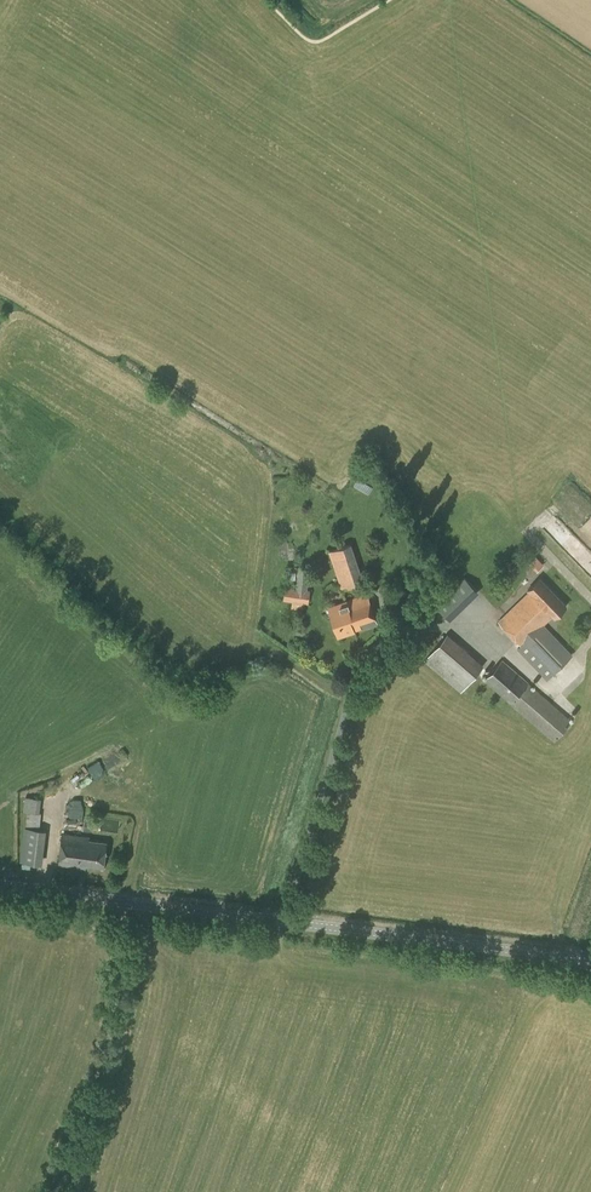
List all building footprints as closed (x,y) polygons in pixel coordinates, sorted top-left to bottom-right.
[(341,589),(364,582),(351,544),(329,551),(341,589)] [(537,571),(544,565),(536,556),(529,563),(537,571)] [(307,590),(310,570),(299,568),(296,587),(286,586),(283,600),(292,601),(291,608),(302,609),(303,603),(308,604),(310,590),(307,590)] [(436,605),(448,617),(450,619),(477,592),(466,580),(464,578),(452,589),(436,605)] [(554,617),(566,606),(540,578),(528,590),(529,591),(498,621),(520,645),(517,649),(547,680),(573,655),(544,625),(553,616),(554,617)] [(338,637),(355,632),(354,630),(377,623),(367,594),(346,601),(328,607),(338,637)] [(402,621),(418,608),(408,596),(391,611),(402,621)] [(461,692),(484,666),(447,633),(424,660),(461,692)] [(554,741),(572,721),(528,682),(529,682),(502,660),(484,679),(510,702),(554,741)] [(23,811),(40,813),(41,798),(25,796),(23,811)] [(72,818),(84,819),(84,802),(73,802),(72,818)] [(39,830),(26,828),(22,860),(38,863),(40,863),(44,831),(39,830)] [(103,867),(107,842),(89,840),(89,837),(62,833),(58,864),(85,868),(85,865),(103,867)]
